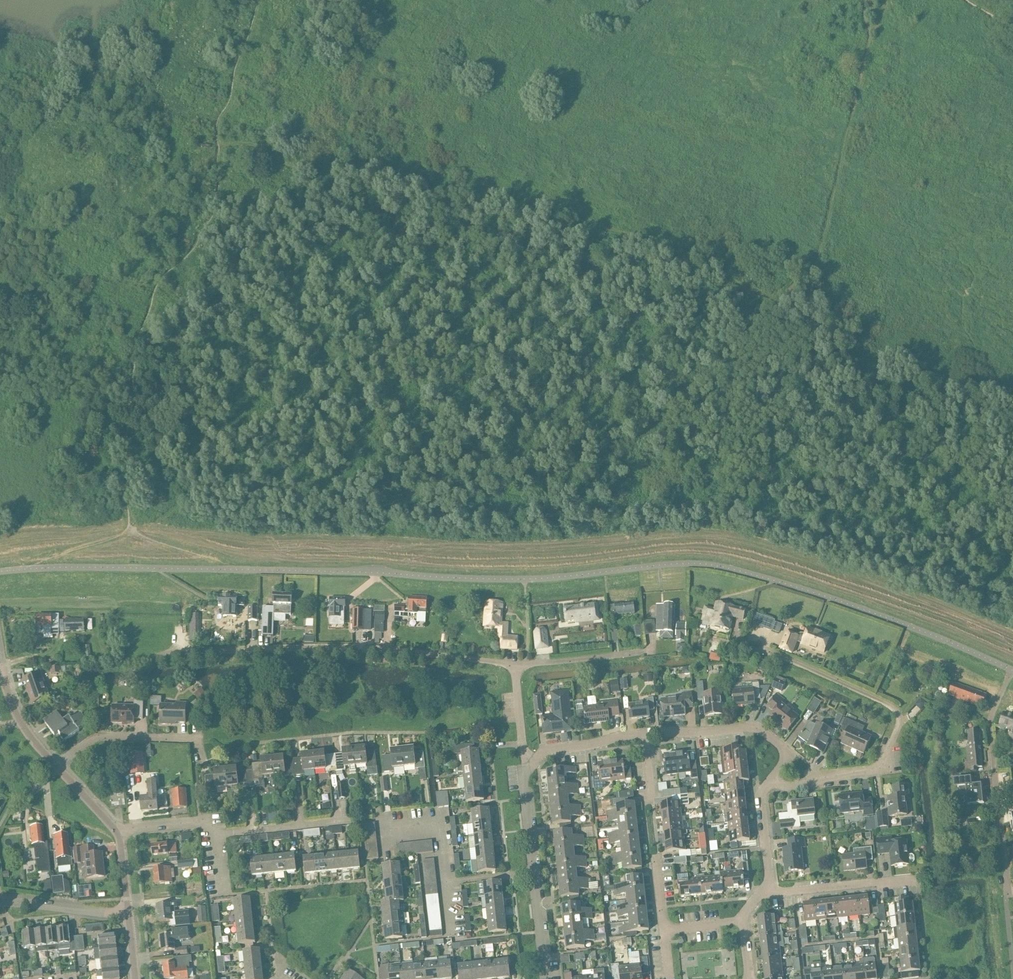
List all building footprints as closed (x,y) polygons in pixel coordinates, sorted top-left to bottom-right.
[(274,595),(274,598),(274,605),(274,615),(291,615),(291,605),(292,605),(292,595),(274,595)] [(219,596),(219,606),(222,606),(222,615),(230,615),(237,615),(237,614),(237,596),(219,596)] [(395,612),(395,617),(409,618),(409,613),(420,614),(421,613),(426,613),(427,598),(409,597),(409,598),(407,598),(406,604),(409,604),(408,607),(404,607),(404,605),(395,605),(395,612)] [(346,598),(330,598),(330,603),(330,618),(340,619),(340,608),(346,608),(346,599),(346,598)] [(501,649),(517,650),(518,637),(505,636),(505,625),(502,625),(502,619),(503,603),(486,602),(485,611),(484,627),(501,628),(501,627),(502,627),(502,636),(501,649)] [(600,622),(598,603),(564,607),(566,623),(575,622),(575,624),(600,622)] [(633,603),(615,605),(610,605),(611,611),(616,611),(617,616),(635,613),(633,603)] [(718,603),(716,611),(706,608),(703,619),(713,621),(712,626),(728,631),(731,619),(733,619),(733,617),(744,620),(746,610),(718,603)] [(674,605),(664,605),(658,604),(657,627),(657,631),(661,631),(661,638),(673,638),(674,615),(674,605)] [(384,633),(385,607),(374,606),(374,612),(375,612),(375,633),(375,639),(381,639),(382,633),(384,633)] [(249,607),(249,622),(258,622),(258,607),(249,607)] [(353,630),(354,630),(354,629),(370,630),(370,610),(353,609),(353,630)] [(756,613),(753,622),(760,625),(763,616),(756,613)] [(263,614),(262,636),(274,637),(274,622),(274,615),(263,614)] [(37,615),(37,627),(44,627),(44,635),(54,635),(54,633),(59,633),(59,615),(37,615)] [(84,620),(64,621),(65,632),(85,631),(84,620)] [(684,641),(685,637),(686,637),(687,630),(686,630),(686,623),(677,623),(677,629),(676,629),(676,637),(677,637),(677,641),(684,641)] [(340,641),(340,625),(328,625),(328,641),(340,641)] [(644,636),(643,626),(634,627),(635,638),(644,636)] [(800,635),(797,636),(787,632),(780,649),(792,654),(797,641),(802,643),(802,644),(824,653),(830,637),(808,629),(805,635),(803,634),(800,635)] [(546,631),(534,633),(535,640),(547,639),(546,631)] [(620,643),(619,631),(610,632),(612,644),(620,643)] [(722,655),(712,652),(709,660),(720,663),(722,655)] [(761,659),(758,667),(766,671),(767,669),(770,663),(761,659)] [(41,673),(35,675),(25,679),(30,693),(29,693),(33,704),(43,700),(42,698),(49,696),(41,673)] [(652,675),(644,675),(645,684),(653,683),(652,675)] [(781,690),(785,681),(777,677),(772,685),(781,690)] [(618,681),(610,682),(612,693),(620,692),(618,681)] [(723,714),(722,704),(721,693),(704,694),(703,682),(696,683),(698,700),(704,700),(705,716),(714,715),(723,714)] [(761,699),(760,689),(759,682),(752,683),(752,688),(732,690),(734,707),(755,704),(754,700),(761,699)] [(953,683),(948,695),(946,703),(964,710),(967,702),(973,704),(983,707),(987,695),(953,683)] [(201,689),(198,693),(194,695),(200,702),(207,696),(201,689)] [(555,716),(552,717),(542,718),(544,734),(572,730),(568,692),(552,694),(555,716)] [(693,707),(692,698),(691,694),(683,694),(683,699),(662,701),(664,718),(685,715),(685,708),(693,707)] [(534,696),(536,715),(542,714),(540,695),(534,696)] [(776,695),(774,699),(767,706),(774,712),(770,717),(788,731),(798,717),(781,704),(784,701),(776,695)] [(655,710),(654,700),(653,698),(645,699),(645,703),(629,705),(630,719),(649,717),(649,711),(655,710)] [(577,717),(585,717),(586,724),(609,722),(608,717),(619,716),(618,701),(606,703),(607,706),(585,709),(584,701),(576,702),(577,717)] [(113,706),(112,713),(112,723),(134,724),(134,719),(143,719),(143,709),(143,702),(134,702),(134,707),(113,706)] [(161,705),(161,715),(160,725),(171,725),(171,723),(186,723),(186,704),(177,703),(177,706),(161,705)] [(946,713),(939,706),(934,712),(940,720),(946,713)] [(88,724),(82,716),(81,714),(72,720),(70,717),(64,721),(57,712),(52,715),(55,720),(47,726),(52,733),(59,734),(65,742),(80,732),(79,730),(88,724)] [(1009,731),(1006,740),(1012,743),(1012,717),(1003,713),(998,728),(1009,731)] [(850,729),(843,743),(863,752),(870,738),(855,731),(858,724),(845,719),(842,726),(850,729)] [(810,723),(805,729),(798,737),(808,745),(808,747),(823,754),(834,729),(828,727),(827,730),(821,727),(810,723)] [(979,730),(967,732),(969,748),(966,748),(968,762),(965,763),(966,772),(977,771),(977,767),(982,767),(979,730)] [(833,740),(830,746),(836,749),(839,743),(833,740)] [(445,749),(446,755),(461,754),(463,765),(480,763),(479,751),(475,752),(474,744),(454,747),(454,748),(445,749)] [(720,749),(721,759),(722,765),(747,762),(746,752),(743,752),(742,746),(720,749)] [(365,747),(354,748),(356,765),(366,764),(367,767),(377,766),(375,752),(366,753),(365,747)] [(345,766),(356,765),(354,748),(343,750),(343,755),(334,757),(336,771),(346,770),(345,766)] [(413,748),(402,749),(404,767),(415,765),(415,769),(425,768),(424,753),(414,754),(413,748)] [(404,767),(402,749),(391,750),(392,757),(382,758),(384,772),(394,771),(393,768),(404,767)] [(324,752),(313,753),(315,769),(325,768),(326,772),(336,771),(334,757),(325,758),(324,752)] [(130,754),(132,774),(144,773),(142,753),(130,754)] [(315,769),(313,753),(302,754),(303,760),(293,761),(295,776),(305,774),(305,770),(315,769)] [(689,753),(676,754),(678,774),(690,773),(691,779),(697,779),(696,762),(690,763),(689,753)] [(678,774),(676,754),(663,756),(665,776),(678,774)] [(283,756),(272,758),(274,774),(284,773),(285,777),(295,776),(293,761),(284,762),(283,756)] [(274,774),(272,758),(261,759),(262,765),(252,766),(254,780),(264,779),(263,775),(274,774)] [(630,760),(611,762),(613,781),(632,779),(630,760)] [(613,781),(611,762),(598,763),(599,773),(593,774),(595,790),(602,790),(604,789),(605,787),(606,784),(606,782),(613,781)] [(748,772),(747,762),(722,765),(723,775),(729,774),(748,772)] [(481,776),(480,763),(463,765),(463,766),(458,766),(459,773),(463,772),(464,778),(481,776)] [(248,788),(248,783),(247,773),(237,774),(236,768),(226,769),(228,786),(238,785),(238,789),(248,788)] [(576,773),(576,768),(547,771),(548,782),(567,780),(566,774),(576,773)] [(228,786),(226,769),(214,770),(215,777),(205,778),(207,793),(217,791),(217,788),(228,786)] [(724,785),(743,782),(749,782),(748,772),(729,774),(730,780),(724,781),(724,785)] [(481,776),(464,778),(465,790),(483,788),(481,776)] [(388,792),(387,777),(380,778),(382,792),(388,792)] [(963,792),(967,793),(968,805),(984,804),(982,785),(973,786),(972,778),(953,780),(954,788),(960,787),(961,790),(963,792)] [(548,782),(549,792),(579,789),(578,784),(568,785),(567,780),(548,782)] [(157,797),(156,787),(156,781),(148,782),(150,797),(141,798),(142,811),(158,810),(157,797)] [(722,791),(722,795),(744,792),(743,782),(724,785),(725,791),(722,791)] [(887,798),(889,808),(890,817),(907,814),(905,797),(909,796),(907,785),(893,786),(894,797),(887,798)] [(484,800),(483,788),(465,790),(467,802),(484,800)] [(187,808),(186,789),(173,791),(174,809),(187,808)] [(579,794),(579,789),(549,792),(551,803),(569,801),(568,795),(579,794)] [(679,789),(673,790),(663,791),(664,797),(672,796),(680,795),(679,789)] [(745,802),(744,792),(722,795),(722,797),(724,798),(726,798),(726,804),(745,802)] [(661,804),(662,814),(681,812),(681,806),(689,805),(688,794),(680,795),(672,796),(673,802),(661,804)] [(839,796),(840,806),(841,814),(864,811),(865,815),(873,814),(873,809),(871,799),(863,800),(863,794),(839,796)] [(608,812),(607,812),(607,818),(636,814),(635,803),(629,804),(628,798),(619,799),(615,800),(612,800),(612,806),(616,805),(617,811),(608,812)] [(815,815),(814,810),(813,800),(792,802),(792,804),(789,804),(790,814),(779,815),(781,829),(800,827),(799,817),(815,815)] [(551,803),(552,814),(581,811),(580,805),(570,807),(569,801),(551,803)] [(746,812),(745,802),(726,804),(727,810),(724,811),(724,814),(746,812)] [(472,812),(473,824),(490,822),(489,810),(472,812)] [(581,811),(552,814),(553,825),(571,823),(571,817),(581,816),(581,811)] [(662,814),(663,824),(682,821),(686,821),(685,817),(682,818),(681,812),(662,814)] [(748,821),(746,812),(724,814),(725,824),(729,823),(729,824),(748,821)] [(889,826),(887,812),(877,814),(879,827),(889,826)] [(636,814),(607,818),(608,823),(618,821),(618,827),(637,825),(636,814)] [(960,829),(959,818),(949,819),(950,830),(960,829)] [(684,832),(682,821),(663,824),(664,834),(684,832)] [(726,830),(726,834),(749,831),(748,821),(729,824),(729,830),(726,830)] [(492,835),(490,822),(473,824),(475,837),(492,835)] [(637,825),(618,827),(619,832),(609,834),(610,839),(638,835),(637,825)] [(42,827),(30,828),(31,838),(32,845),(34,845),(35,852),(36,866),(37,866),(38,873),(50,872),(47,843),(44,843),(43,837),(42,827)] [(554,833),(555,844),(584,841),(583,835),(573,836),(572,831),(554,833)] [(664,834),(665,844),(685,842),(684,835),(687,835),(687,831),(684,832),(664,834)] [(750,841),(749,831),(726,834),(727,837),(730,836),(731,843),(750,841)] [(195,840),(195,833),(181,834),(182,841),(195,840)] [(54,836),(55,846),(56,859),(57,859),(57,867),(72,866),(72,858),(71,849),(69,849),(67,835),(54,836)] [(476,849),(493,847),(492,835),(475,837),(476,849)] [(638,835),(610,839),(610,844),(620,843),(621,848),(640,846),(638,835)] [(877,839),(877,842),(878,852),(890,851),(892,867),(909,865),(906,841),(892,843),(891,838),(877,839)] [(804,839),(798,840),(788,841),(789,849),(783,849),(786,873),(803,871),(802,861),(801,848),(805,847),(804,839)] [(584,841),(555,844),(556,855),(575,853),(574,847),(584,846),(584,841)] [(685,842),(665,844),(667,853),(686,851),(685,842)] [(168,854),(177,853),(176,843),(168,844),(151,845),(152,856),(169,854),(168,854)] [(640,846),(621,848),(622,854),(612,855),(612,860),(641,857),(640,846)] [(73,849),(74,864),(85,862),(87,879),(104,877),(101,854),(94,854),(93,847),(73,849)] [(495,859),(493,847),(476,849),(477,860),(477,861),(495,859)] [(843,856),(843,861),(844,871),(867,869),(866,861),(873,860),(871,848),(853,850),(854,854),(843,856)] [(360,869),(359,859),(359,852),(347,853),(349,870),(360,869)] [(338,871),(349,870),(347,853),(336,854),(338,871)] [(556,855),(557,865),(586,862),(586,857),(576,858),(575,853),(556,855)] [(327,872),(338,871),(336,854),(325,855),(327,872)] [(295,855),(283,856),(285,873),(297,872),(295,855)] [(316,874),(327,872),(325,855),(314,856),(316,874)] [(274,874),(285,873),(283,856),(272,857),(274,874)] [(305,875),(316,874),(314,856),(303,858),(305,875)] [(263,875),(274,874),(272,857),(261,858),(263,875)] [(641,857),(612,860),(613,866),(623,865),(623,870),(642,868),(641,857)] [(252,876),(263,875),(261,858),(250,860),(252,876)] [(496,871),(495,859),(477,861),(477,860),(471,861),(473,874),(496,871)] [(194,868),(193,860),(178,862),(179,869),(194,868)] [(559,877),(577,875),(577,869),(587,867),(586,862),(557,865),(559,877)] [(732,872),(734,889),(744,887),(744,880),(750,880),(748,862),(742,863),(737,871),(737,872),(732,872)] [(383,866),(384,879),(401,877),(400,865),(383,866)] [(170,867),(164,868),(154,869),(155,885),(172,883),(170,867)] [(723,890),(734,889),(732,872),(731,872),(731,867),(724,868),(725,873),(721,874),(721,876),(723,890)] [(559,877),(560,887),(589,884),(588,878),(578,880),(577,875),(559,877)] [(701,895),(712,894),(710,878),(705,878),(704,875),(699,876),(701,895)] [(615,885),(615,890),(644,887),(643,876),(625,878),(625,884),(615,885)] [(690,896),(701,895),(699,876),(694,876),(695,879),(689,880),(690,896)] [(723,890),(721,876),(710,878),(712,894),(723,893),(723,890)] [(64,893),(63,879),(63,877),(52,878),(53,894),(64,893)] [(401,877),(384,879),(385,890),(402,889),(401,877)] [(51,880),(43,881),(44,893),(52,892),(51,880)] [(679,898),(690,896),(689,880),(678,881),(679,898)] [(491,881),(477,883),(479,898),(485,897),(503,895),(501,883),(491,884),(491,881)] [(589,884),(560,887),(561,898),(580,896),(579,890),(589,889),(589,884)] [(91,885),(77,887),(78,899),(93,898),(92,893),(91,885)] [(645,898),(644,887),(615,890),(616,895),(626,894),(627,900),(645,898)] [(385,890),(387,903),(404,901),(402,889),(385,890)] [(504,907),(503,895),(485,897),(487,909),(504,907)] [(868,897),(857,898),(859,916),(870,915),(868,897)] [(646,909),(645,898),(627,900),(628,905),(617,906),(618,912),(646,909)] [(859,916),(857,898),(846,899),(848,917),(859,916)] [(894,905),(896,917),(914,915),(913,903),(908,904),(908,898),(894,899),(895,905),(894,905)] [(235,912),(252,910),(251,899),(234,900),(235,912)] [(846,899),(835,901),(837,919),(848,917),(846,899)] [(387,903),(382,903),(383,915),(400,913),(399,902),(404,901),(387,903)] [(837,919),(835,901),(824,902),(826,920),(837,919)] [(171,927),(177,926),(176,913),(171,914),(170,909),(178,908),(177,902),(169,903),(169,904),(158,905),(159,922),(171,921),(171,927)] [(824,902),(814,903),(816,921),(826,920),(824,902)] [(816,921),(814,903),(803,904),(805,922),(816,921)] [(581,904),(572,905),(562,906),(563,917),(592,914),(591,908),(581,909),(581,904)] [(876,914),(876,919),(885,918),(884,905),(878,906),(878,908),(879,914),(876,914)] [(206,907),(197,908),(199,923),(207,922),(206,907)] [(505,919),(504,907),(487,909),(488,921),(505,919)] [(648,919),(646,909),(618,912),(618,917),(629,916),(630,921),(648,919)] [(253,921),(252,910),(235,912),(236,922),(253,921)] [(176,913),(177,926),(178,928),(183,927),(191,926),(189,911),(176,913)] [(383,915),(384,927),(401,926),(400,913),(383,915)] [(564,928),(583,926),(583,920),(593,919),(592,914),(563,917),(564,928)] [(758,917),(759,928),(777,926),(776,915),(758,917)] [(915,926),(914,915),(896,917),(897,928),(915,926)] [(506,932),(505,919),(488,921),(489,934),(506,932)] [(649,931),(648,919),(630,921),(630,927),(619,928),(620,934),(649,931)] [(236,922),(237,934),(254,932),(253,921),(236,922)] [(401,926),(384,927),(386,940),(403,938),(401,926)] [(565,938),(594,935),(594,930),(584,931),(583,926),(564,928),(565,938)] [(759,928),(761,939),(778,937),(783,936),(783,932),(778,933),(777,926),(759,928)] [(806,926),(799,926),(801,944),(808,943),(806,926)] [(894,940),(898,939),(916,937),(915,926),(897,928),(893,929),(894,940)] [(171,935),(161,936),(162,951),(172,950),(175,950),(174,941),(191,940),(190,927),(171,929),(171,935)] [(68,928),(56,929),(58,946),(58,951),(70,949),(70,952),(77,951),(76,937),(69,938),(68,928)] [(58,946),(56,929),(45,930),(47,952),(58,951),(58,946)] [(45,930),(33,931),(35,948),(36,953),(47,952),(45,930)] [(35,948),(33,931),(22,932),(23,949),(35,948)] [(255,943),(254,932),(237,934),(239,945),(255,943)] [(99,948),(115,946),(114,935),(97,937),(99,948)] [(594,935),(565,938),(567,949),(585,947),(584,942),(595,941),(594,935)] [(83,936),(76,937),(77,951),(84,950),(83,936)] [(761,939),(762,949),(779,947),(783,947),(783,937),(778,937),(761,939)] [(918,949),(916,937),(898,939),(899,951),(918,949)] [(117,958),(115,946),(99,948),(99,949),(94,949),(95,960),(100,960),(117,958)] [(762,949),(763,960),(781,958),(779,947),(762,949)] [(919,960),(918,949),(899,951),(901,962),(919,960)] [(243,952),(244,963),(261,961),(260,950),(243,952)] [(176,978),(189,978),(188,969),(190,968),(189,963),(192,962),(191,956),(174,958),(174,964),(164,965),(165,978),(170,978),(176,978)] [(101,971),(118,969),(117,958),(100,960),(101,971)] [(763,960),(764,971),(782,969),(781,958),(763,960)] [(437,963),(438,963),(437,959),(425,960),(425,965),(427,978),(439,978),(437,963)] [(864,959),(859,960),(860,964),(853,965),(855,978),(866,978),(864,959)] [(864,959),(866,978),(877,978),(876,971),(875,960),(873,959),(864,959)] [(919,960),(901,962),(902,973),(901,973),(902,978),(906,978),(919,978),(918,972),(920,972),(919,960)] [(263,971),(261,961),(244,963),(245,973),(263,971)] [(495,962),(497,978),(500,978),(510,978),(508,961),(495,962)] [(438,963),(437,963),(439,978),(452,978),(450,962),(438,963)] [(495,962),(483,963),(485,978),(497,978),(495,962)] [(483,963),(471,965),(472,978),(485,978),(483,963)] [(890,978),(888,963),(882,964),(883,978),(890,978)] [(401,967),(401,964),(381,966),(382,978),(402,978),(401,967)] [(630,966),(632,978),(642,978),(641,964),(630,966)] [(425,965),(413,966),(415,978),(427,978),(425,965)] [(471,965),(459,966),(460,978),(472,978),(471,965)] [(853,965),(842,966),(844,978),(855,978),(853,965)] [(413,966),(401,967),(402,978),(415,978),(413,966)] [(630,966),(619,967),(620,978),(632,978),(630,966)] [(842,966),(832,967),(833,978),(844,978),(842,966)] [(832,967),(822,969),(823,978),(833,978),(832,967)] [(118,969),(101,971),(96,972),(97,978),(102,977),(102,978),(119,978),(118,969)] [(765,978),(783,978),(782,969),(764,971),(765,978)] [(822,969),(811,970),(811,969),(804,970),(805,978),(823,978),(822,969)] [(348,970),(344,977),(345,978),(362,978),(348,970)] [(604,970),(593,971),(594,978),(605,978),(605,974),(604,970)]
